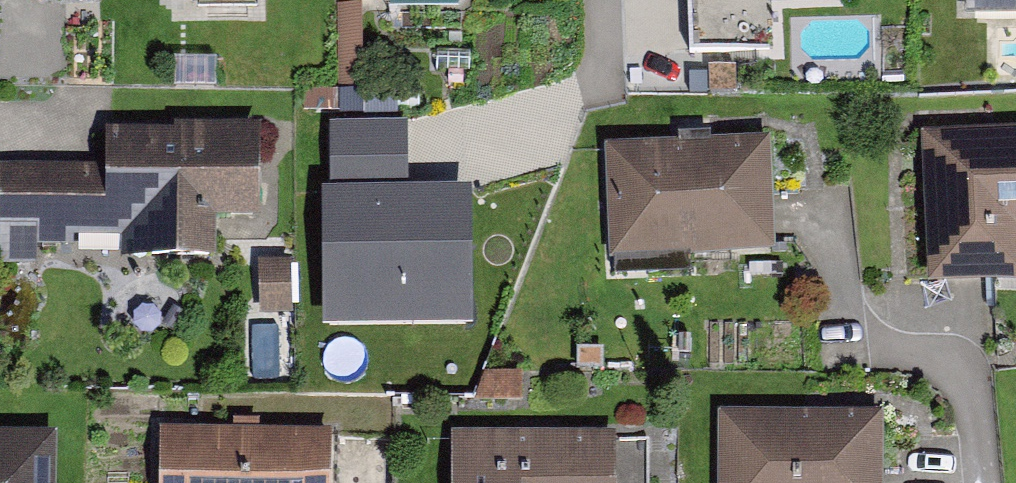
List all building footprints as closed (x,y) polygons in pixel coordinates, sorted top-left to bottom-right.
[(688,54),(773,51),(772,6),(842,4),(842,0),(686,0),(688,54)] [(966,15),(1015,15),(1015,0),(966,0),(966,15)] [(324,119),(332,326),(477,320),(471,178),(412,180),(410,116),(324,119)] [(39,246),(74,246),(74,237),(121,237),(121,259),(217,259),(217,222),(259,222),(260,126),(174,125),(174,130),(105,130),(105,167),(0,166),(0,266),(39,266),(39,246)] [(920,133),(928,287),(1015,283),(1015,128),(920,133)] [(768,129),(618,137),(624,254),(774,246),(768,129)] [(258,262),(259,316),(292,315),(291,261),(258,262)] [(725,414),(722,482),(886,482),(889,421),(725,414)] [(333,432),(160,429),(159,482),(332,482),(333,432)] [(57,433),(0,433),(0,482),(57,482),(57,433)] [(457,438),(458,482),(616,482),(615,436),(457,438)]
